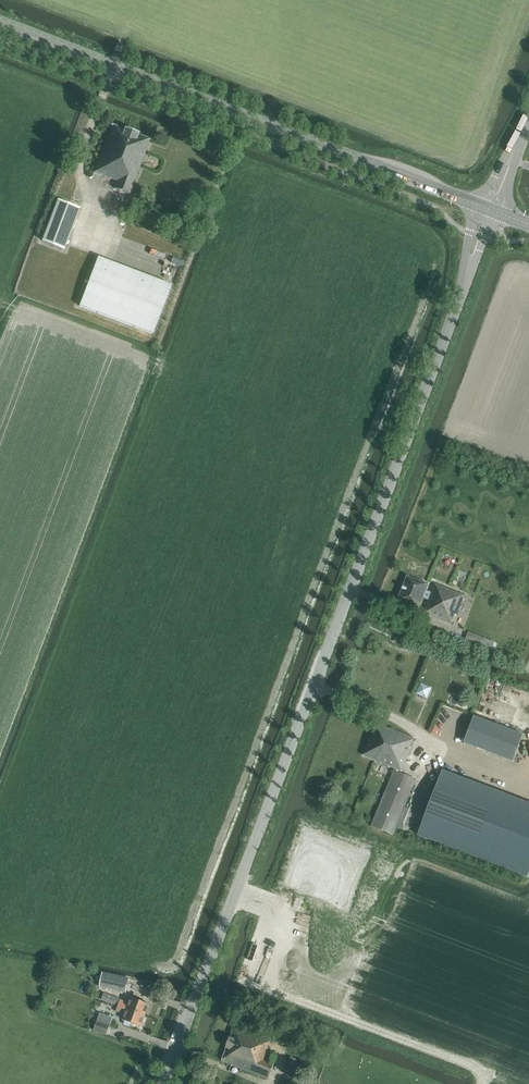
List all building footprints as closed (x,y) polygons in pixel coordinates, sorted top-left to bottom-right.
[(90,125),(96,103),(86,100),(80,123),(90,125)] [(151,140),(138,135),(139,133),(126,128),(125,130),(113,126),(95,173),(118,182),(115,189),(130,195),(151,140)] [(147,157),(161,161),(163,154),(149,150),(147,157)] [(42,242),(63,250),(79,208),(58,200),(42,242)] [(98,257),(79,306),(153,334),(171,285),(98,257)] [(458,615),(465,596),(436,584),(431,595),(425,593),(429,584),(408,575),(398,600),(419,609),(423,598),(430,600),(424,613),(452,624),(456,615),(458,615)] [(466,640),(482,646),(486,638),(469,632),(466,640)] [(491,716),(510,724),(514,715),(507,712),(510,705),(503,702),(501,705),(496,704),(491,716)] [(475,714),(466,741),(515,759),(525,732),(475,714)] [(410,748),(414,739),(377,723),(363,756),(396,769),(372,826),(393,835),(416,780),(401,774),(412,749),(410,748)] [(419,842),(528,882),(528,808),(443,776),(419,842)] [(514,792),(512,798),(522,801),(524,796),(514,792)] [(100,987),(126,993),(130,979),(103,973),(100,987)] [(105,994),(103,1001),(117,1007),(118,1005),(146,1016),(150,1004),(133,998),(130,1004),(117,999),(117,998),(105,994)] [(146,1016),(118,1005),(117,1007),(103,1001),(99,1011),(110,1016),(112,1010),(126,1015),(124,1021),(141,1027),(146,1016)] [(110,1026),(97,1022),(94,1031),(106,1035),(110,1026)] [(275,1062),(266,1059),(270,1048),(268,1047),(271,1039),(236,1025),(222,1061),(269,1079),(275,1062)] [(290,1056),(286,1067),(293,1070),(297,1059),(290,1056)]
